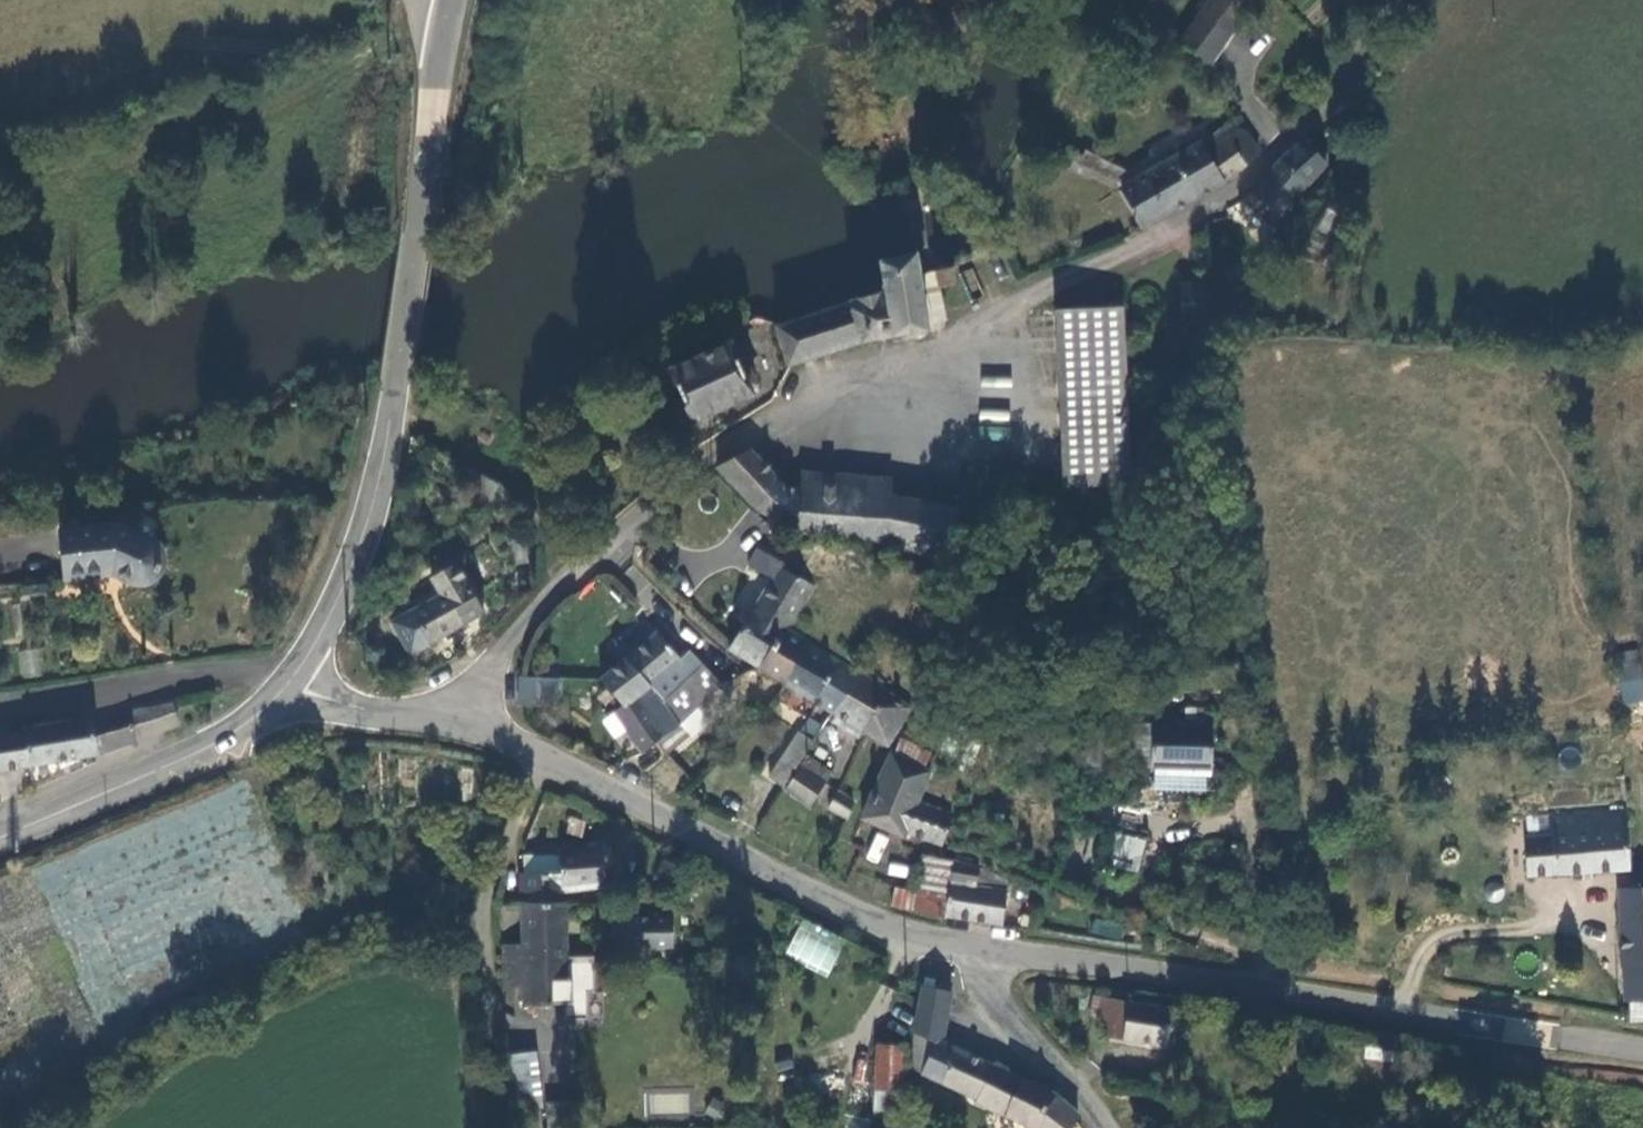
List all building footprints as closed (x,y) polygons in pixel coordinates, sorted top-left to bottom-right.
[(1191,46),(1219,69),(1256,16),(1236,0),(1225,0),(1191,46)] [(1171,215),(1260,159),(1241,125),(1152,180),(1171,215)] [(1283,218),(1330,168),(1309,146),(1259,194),(1283,218)] [(1090,175),(1130,193),(1147,183),(1098,158),(1090,175)] [(1171,215),(1152,180),(1147,183),(1130,193),(1126,196),(1147,230),(1171,215)] [(934,331),(918,254),(872,265),(877,294),(784,329),(796,367),(885,343),(934,331)] [(943,290),(961,285),(956,268),(947,270),(938,273),(943,290)] [(1125,311),(1108,312),(1116,383),(1129,382),(1125,311)] [(1135,487),(1129,382),(1116,383),(1108,312),(1059,315),(1070,491),(1135,487)] [(742,347),(678,380),(700,426),(764,393),(742,347)] [(1010,396),(1011,376),(981,375),(980,395),(1010,396)] [(979,418),(1007,422),(1009,412),(981,407),(979,418)] [(792,494),(765,458),(762,456),(731,474),(764,510),(807,535),(892,543),(895,502),(792,494)] [(793,480),(792,494),(895,502),(897,488),(793,480)] [(892,562),(949,572),(951,565),(961,515),(895,502),(892,543),(892,562)] [(86,547),(32,557),(43,608),(80,599),(79,594),(90,592),(100,595),(116,602),(124,602),(131,600),(137,593),(141,584),(141,577),(137,567),(127,559),(86,547)] [(736,651),(767,670),(790,634),(818,593),(789,576),(786,570),(788,567),(776,561),(767,576),(777,581),(736,651)] [(963,579),(965,568),(951,565),(949,572),(948,575),(963,579)] [(415,611),(430,642),(487,614),(465,568),(438,580),(446,596),(415,611)] [(430,642),(415,611),(395,621),(410,652),(430,642)] [(767,670),(793,685),(814,648),(790,634),(767,670)] [(605,684),(606,686),(626,713),(658,692),(687,668),(664,638),(605,684)] [(793,685),(842,714),(863,678),(814,648),(793,685)] [(1642,701),(1642,675),(1638,649),(1616,653),(1625,704),(1642,701)] [(669,701),(687,722),(696,714),(710,701),(719,694),(722,691),(705,670),(669,701)] [(559,705),(559,677),(516,676),(515,704),(559,705)] [(842,714),(872,731),(895,696),(866,678),(863,678),(842,714)] [(664,743),(675,757),(696,739),(684,725),(658,692),(626,713),(623,718),(650,753),(664,743)] [(731,707),(719,694),(710,701),(722,715),(731,707)] [(872,731),(895,745),(916,709),(895,696),(872,731)] [(707,728),(722,715),(710,701),(696,714),(707,728)] [(144,714),(109,718),(115,755),(135,745),(148,737),(144,714)] [(109,718),(23,732),(24,737),(31,770),(115,755),(109,718)] [(1218,778),(1218,733),(1155,733),(1155,778),(1218,778)] [(939,771),(948,748),(909,734),(901,758),(939,771)] [(810,736),(793,766),(808,775),(826,744),(810,736)] [(31,770),(24,737),(0,741),(0,774),(31,770)] [(928,801),(939,771),(901,758),(897,758),(873,821),(914,836),(917,829),(949,841),(960,812),(928,801)] [(781,789),(795,796),(808,775),(793,766),(781,789)] [(833,790),(808,775),(795,796),(821,811),(833,790)] [(862,805),(845,796),(837,810),(855,820),(862,805)] [(1632,867),(1629,813),(1629,811),(1592,813),(1594,870),(1632,867)] [(1532,873),(1594,870),(1592,813),(1554,816),(1553,833),(1529,834),(1532,873)] [(874,831),(864,859),(879,864),(888,836),(874,831)] [(1110,869),(1140,872),(1144,837),(1114,834),(1110,869)] [(932,891),(929,909),(947,912),(954,860),(938,857),(932,891)] [(980,871),(981,863),(971,858),(970,863),(954,860),(947,912),(1004,924),(1010,877),(980,871)] [(521,878),(521,911),(570,912),(570,897),(598,896),(597,859),(557,859),(557,864),(523,861),(521,878)] [(1493,882),(1487,884),(1486,892),(1491,894),(1496,899),(1501,900),(1506,895),(1509,889),(1506,882),(1499,878),(1493,882)] [(906,886),(902,905),(929,909),(932,891),(906,886)] [(1624,943),(1642,943),(1642,887),(1622,888),(1624,943)] [(635,909),(642,906),(644,900),(644,892),(635,889),(630,893),(627,897),(626,902),(629,907),(635,909)] [(571,948),(570,912),(521,911),(519,912),(520,945),(571,948)] [(1094,917),(1090,931),(1119,940),(1124,925),(1094,917)] [(828,977),(846,939),(801,918),(783,955),(828,977)] [(672,951),(671,923),(615,923),(616,966),(655,965),(655,952),(672,951)] [(1642,1017),(1642,943),(1624,943),(1626,998),(1632,998),(1632,1018),(1642,1017)] [(572,1013),(571,948),(520,945),(520,953),(507,952),(505,996),(524,996),(524,1014),(572,1013)] [(949,1000),(920,997),(912,1047),(910,1079),(973,1112),(971,1116),(995,1127),(1074,1127),(1075,1126),(1051,1098),(1000,1069),(998,1073),(943,1051),(949,1000)] [(1095,1036),(1172,1047),(1179,1010),(1100,999),(1095,1036)] [(903,1058),(874,1059),(875,1119),(903,1119),(903,1058)] [(549,1115),(540,1061),(514,1066),(522,1119),(549,1115)]
